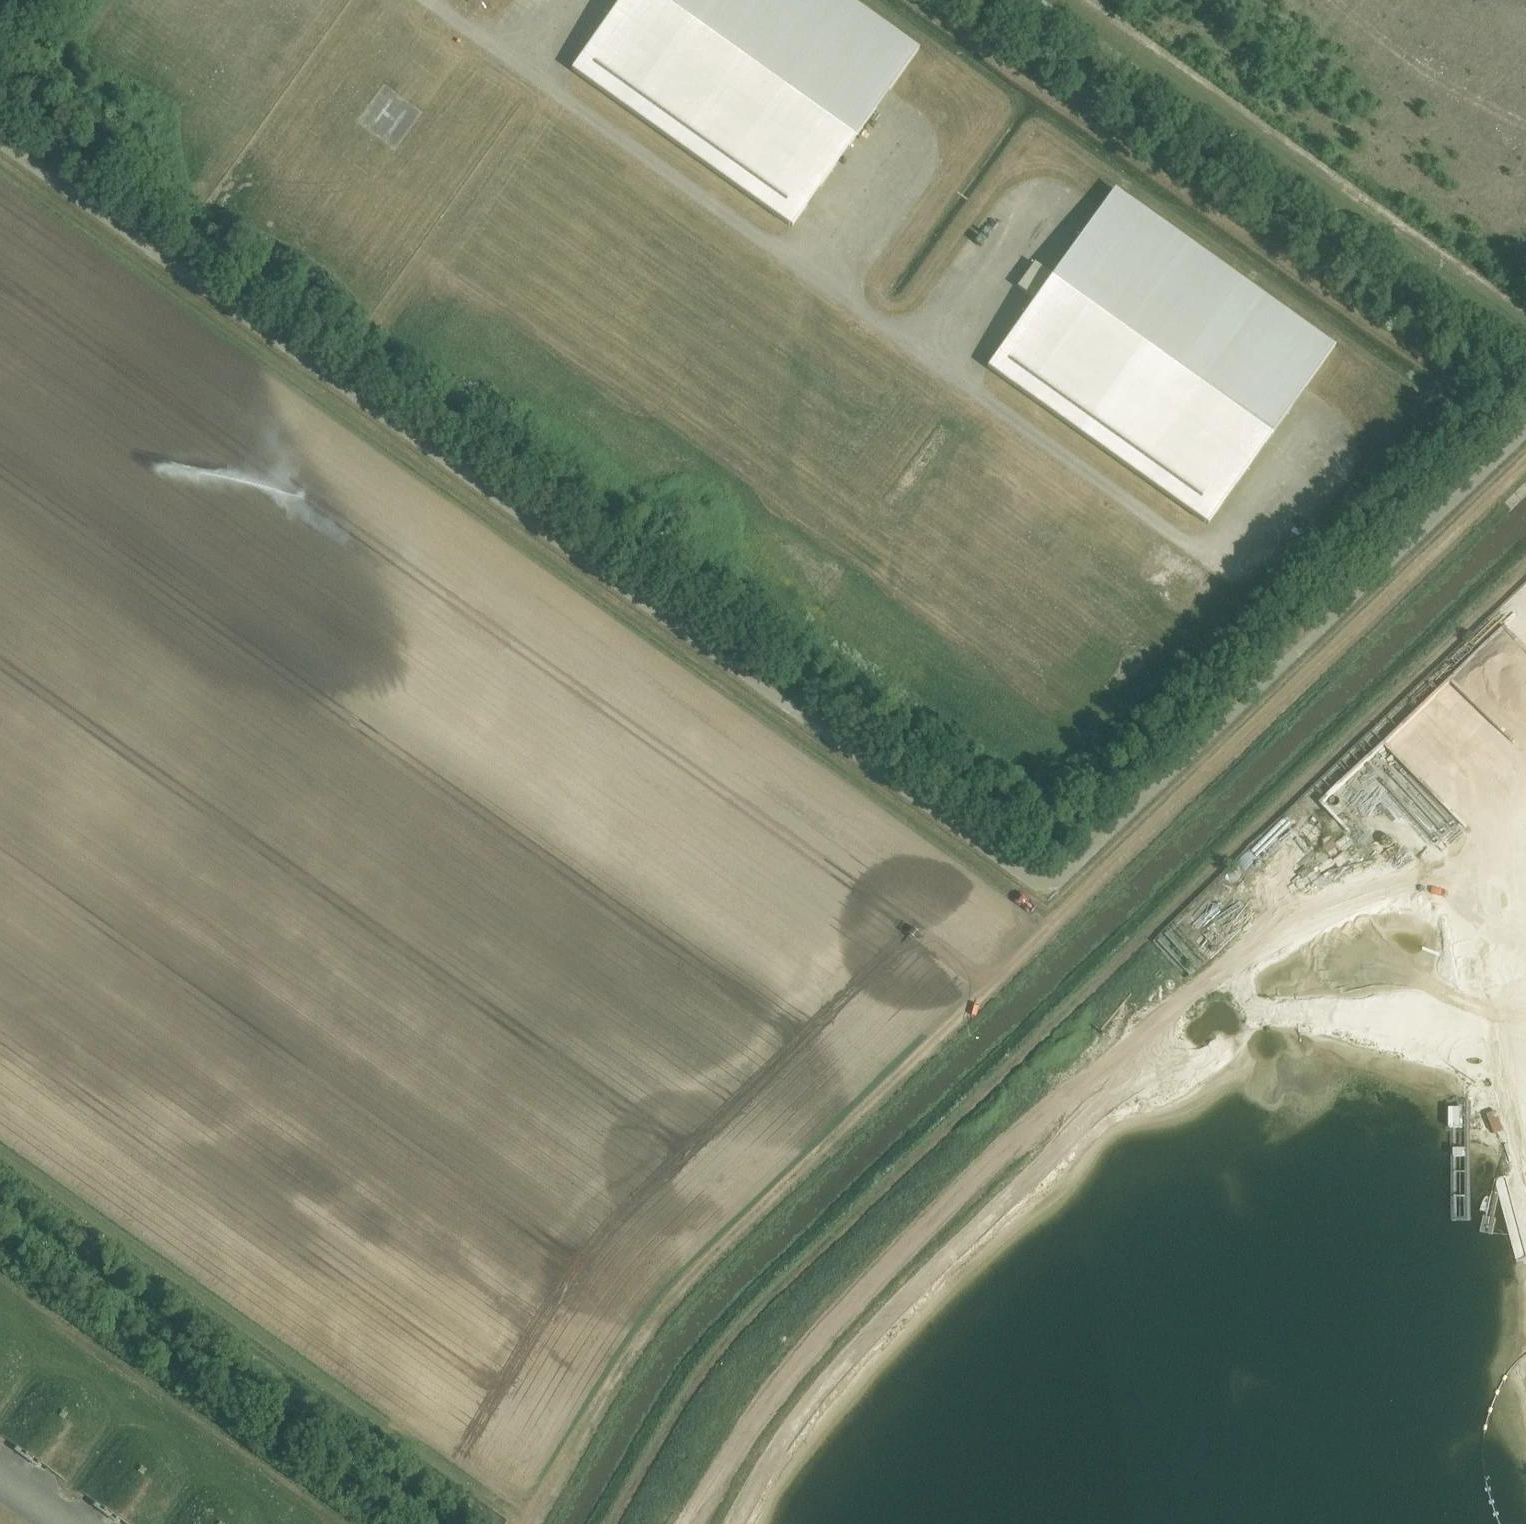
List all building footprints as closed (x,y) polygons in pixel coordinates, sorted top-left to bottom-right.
[(917,51),(846,0),(616,0),(619,2),(571,71),(791,228),(917,51)] [(1207,524),(1333,347),(1111,188),(1051,272),(1034,259),(1016,284),(1036,298),(987,367),(1207,524)]
